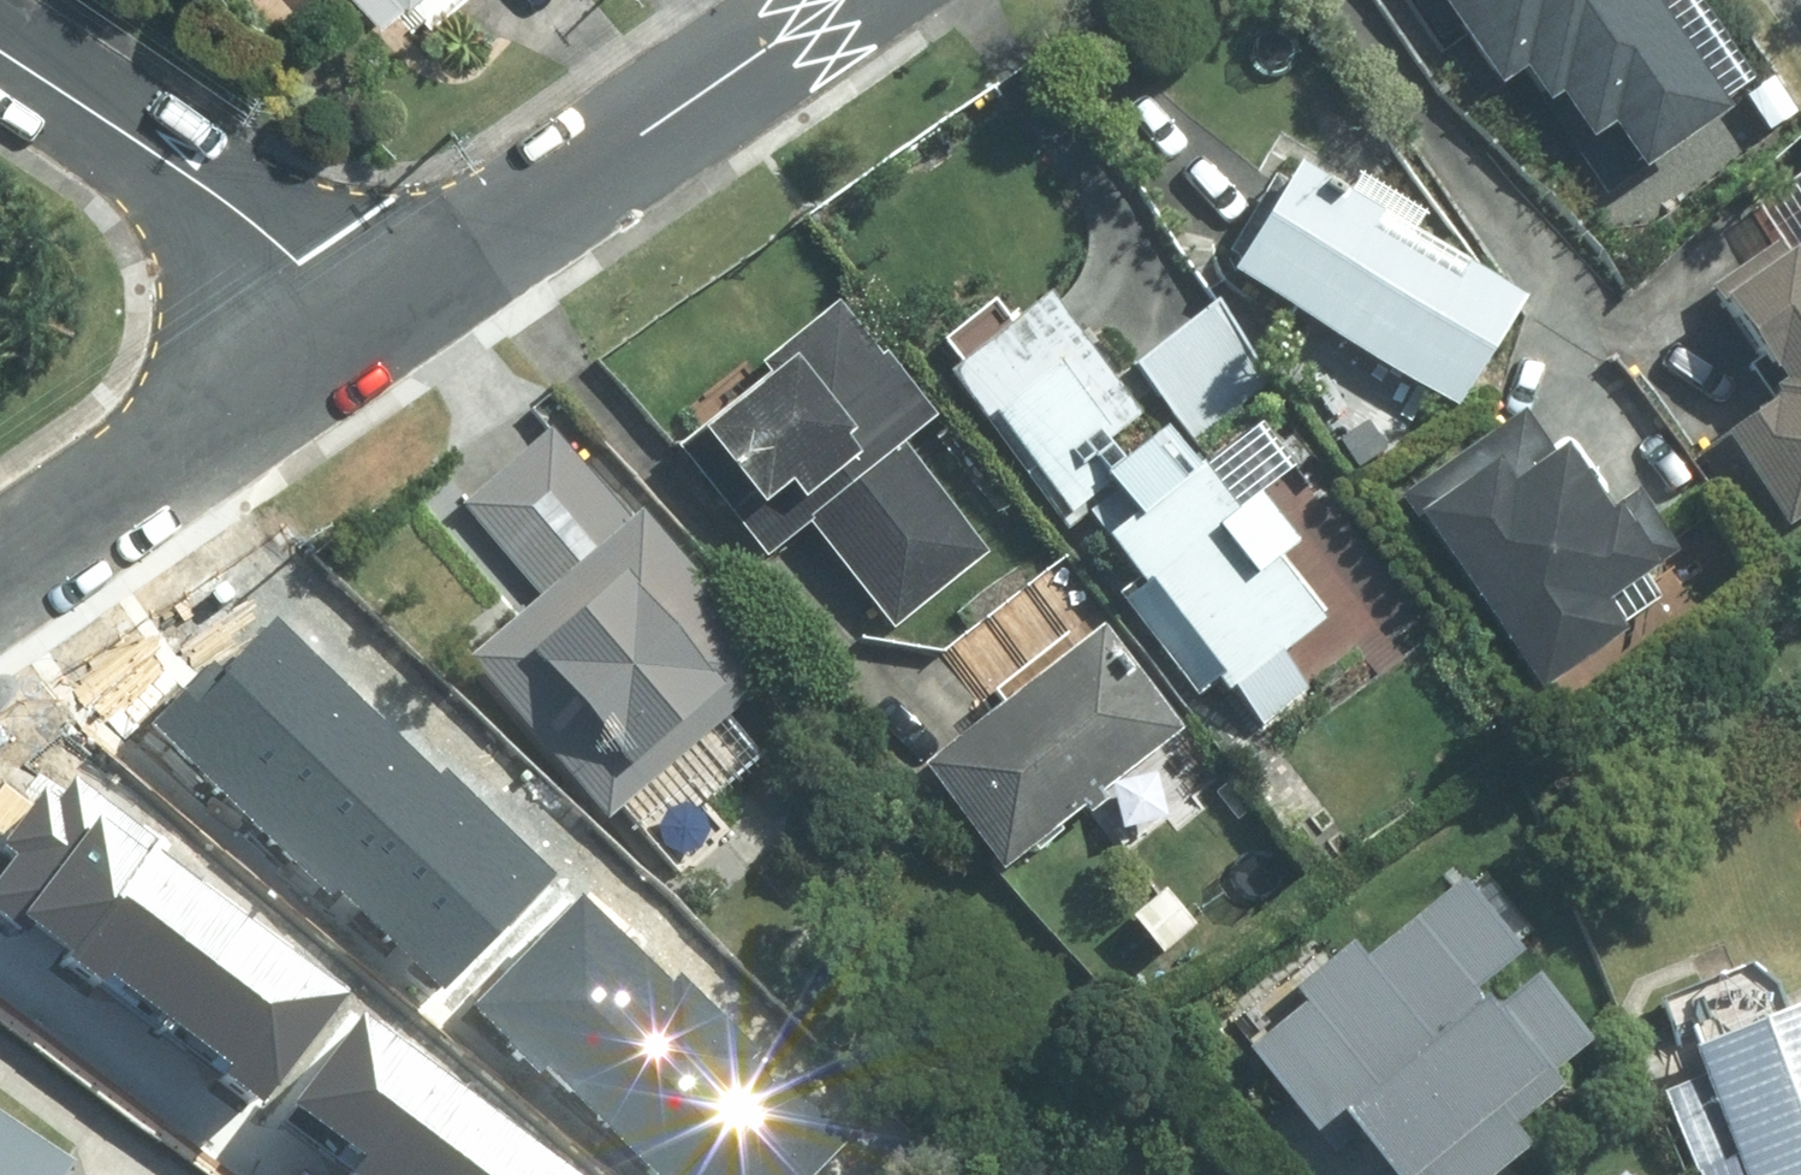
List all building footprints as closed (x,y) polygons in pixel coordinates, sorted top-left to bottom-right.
[(1477,95),(1530,60),(1584,142),(1616,121),(1648,169),(1737,109),(1664,0),(1414,0),(1477,95)] [(1398,213),(1318,160),(1245,271),(1467,410),(1544,298),(1487,263),(1474,284),(1386,232),(1398,213)] [(1791,238),(1735,275),(1722,283),(1797,397),(1706,452),(1763,542),(1797,521),(1800,528),(1800,252),(1791,238)] [(1148,411),(1061,297),(1022,327),(1001,299),(955,335),(974,360),(958,372),(1074,524),(1123,487),(1095,451),(1148,411)] [(686,444),(774,557),(817,523),(900,629),(996,551),(915,444),(945,415),(898,350),(892,353),(850,299),(772,362),(777,371),(686,444)] [(1282,384),(1227,303),(1141,361),(1196,442),(1282,384)] [(1421,526),(1436,515),(1549,682),(1635,624),(1613,593),(1680,548),(1636,484),(1613,500),(1564,428),(1551,437),(1526,400),(1395,489),(1421,526)] [(1212,464),(1180,424),(1119,471),(1151,509),(1122,535),(1158,584),(1133,600),(1205,693),(1226,680),(1238,694),(1246,685),(1270,723),(1316,687),(1296,651),(1339,612),(1293,556),(1309,539),(1271,492),(1250,507),(1216,462),(1212,464)] [(640,521),(559,427),(466,504),(548,598),(477,657),(616,820),(792,672),(654,509),(640,521)] [(278,604),(164,720),(219,774),(333,658),(278,604)] [(1192,727),(1113,626),(936,765),(1015,864),(1093,803),(1099,812),(1118,797),(1112,790),(1192,727)] [(333,658),(219,774),(274,827),(388,711),(333,658)] [(388,711),(274,827),(329,881),(443,765),(388,711)] [(443,765),(329,881),(384,934),(498,818),(443,765)] [(70,949),(147,845),(63,783),(51,800),(35,789),(0,837),(0,842),(15,853),(0,872),(0,898),(70,949)] [(498,818),(384,934),(440,988),(553,872),(498,818)] [(70,949),(170,1022),(247,918),(147,845),(70,949)] [(1476,868),(1372,948),(1359,931),(1304,973),(1316,989),(1255,1036),(1361,1174),(1428,1174),(1602,1042),(1545,968),(1505,999),(1490,979),(1535,945),(1476,868)] [(1170,878),(1131,908),(1164,953),(1204,923),(1170,878)] [(585,892),(473,1008),(537,1070),(650,955),(585,892)] [(170,1022),(271,1095),(347,991),(247,918),(170,1022)] [(650,955),(537,1070),(602,1133),(714,1017),(650,955)] [(1706,1048),(1714,1071),(1669,1090),(1702,1173),(1707,1171),(1708,1174),(1800,1174),(1800,1013),(1706,1048)] [(369,1014),(295,1110),(379,1174),(399,1174),(466,1088),(369,1014)] [(602,1133),(646,1174),(686,1174),(779,1080),(714,1017),(602,1133)] [(686,1174),(812,1174),(844,1142),(779,1080),(686,1174)] [(466,1088),(399,1174),(553,1174),(563,1162),(466,1088)] [(84,1162),(0,1107),(0,1174),(76,1174),(84,1162)] [(563,1162),(553,1174),(580,1174),(563,1162)]
